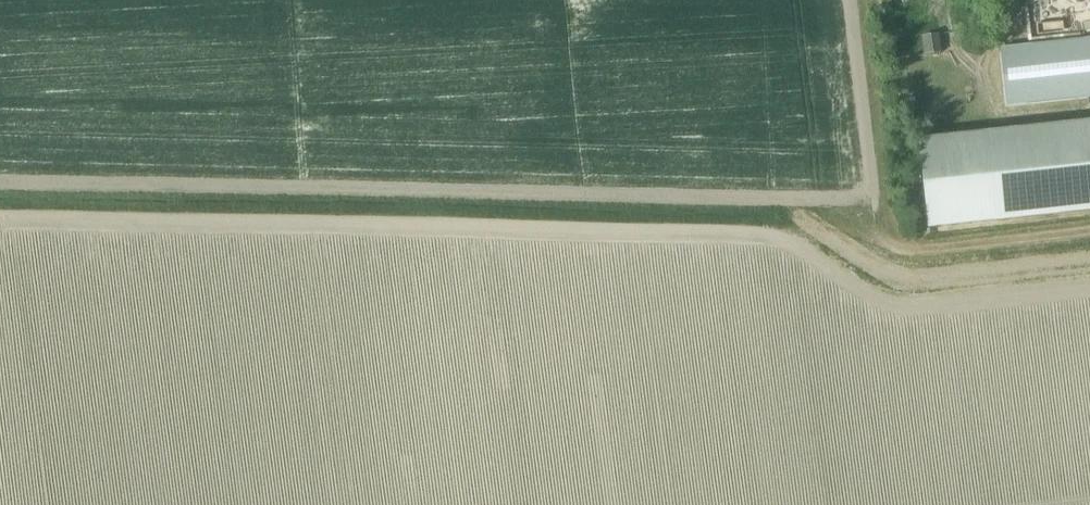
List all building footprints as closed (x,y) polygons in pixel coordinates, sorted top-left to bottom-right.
[(941,53),(939,34),(921,36),(924,55),(941,53)] [(1089,96),(1089,40),(999,49),(1006,105),(1089,96)] [(927,228),(1089,210),(1089,123),(918,141),(923,189),(927,228)]
